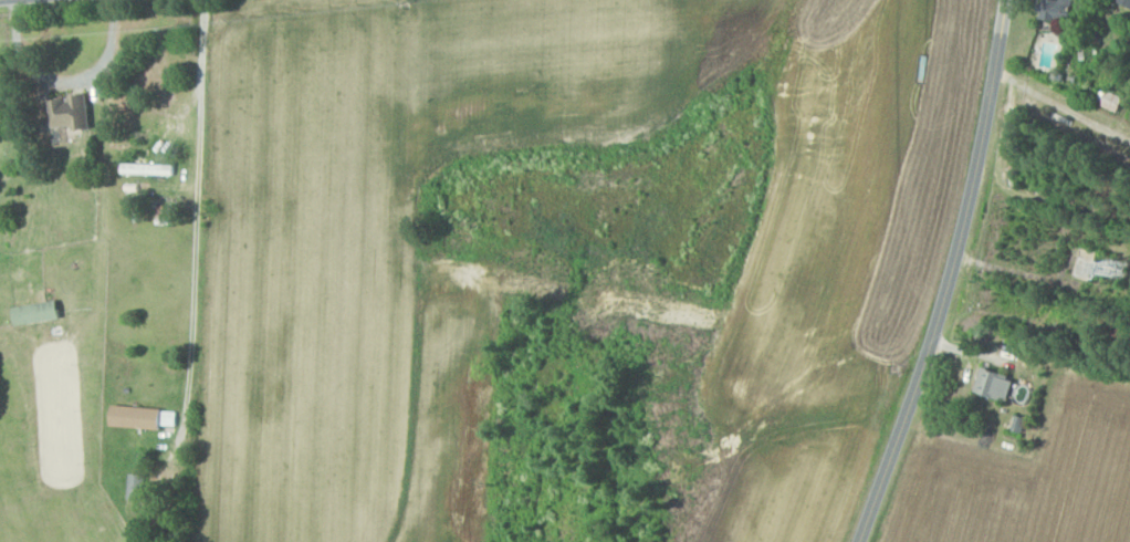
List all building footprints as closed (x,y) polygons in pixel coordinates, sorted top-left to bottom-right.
[(1042,18),(1074,22),(1076,0),(1045,0),(1042,18)] [(94,129),(93,96),(56,98),(57,141),(73,141),(72,130),(94,129)] [(125,174),(177,175),(177,165),(125,164),(125,174)] [(1096,282),(1102,251),(1083,247),(1077,278),(1096,282)] [(1107,273),(1129,279),(1129,261),(1111,256),(1107,273)] [(64,318),(60,300),(17,307),(20,326),(64,318)] [(1017,379),(984,368),(977,391),(1010,402),(1017,379)] [(179,410),(116,406),(115,426),(163,429),(164,425),(178,426),(179,410)] [(149,500),(150,474),(133,474),(132,500),(149,500)]
